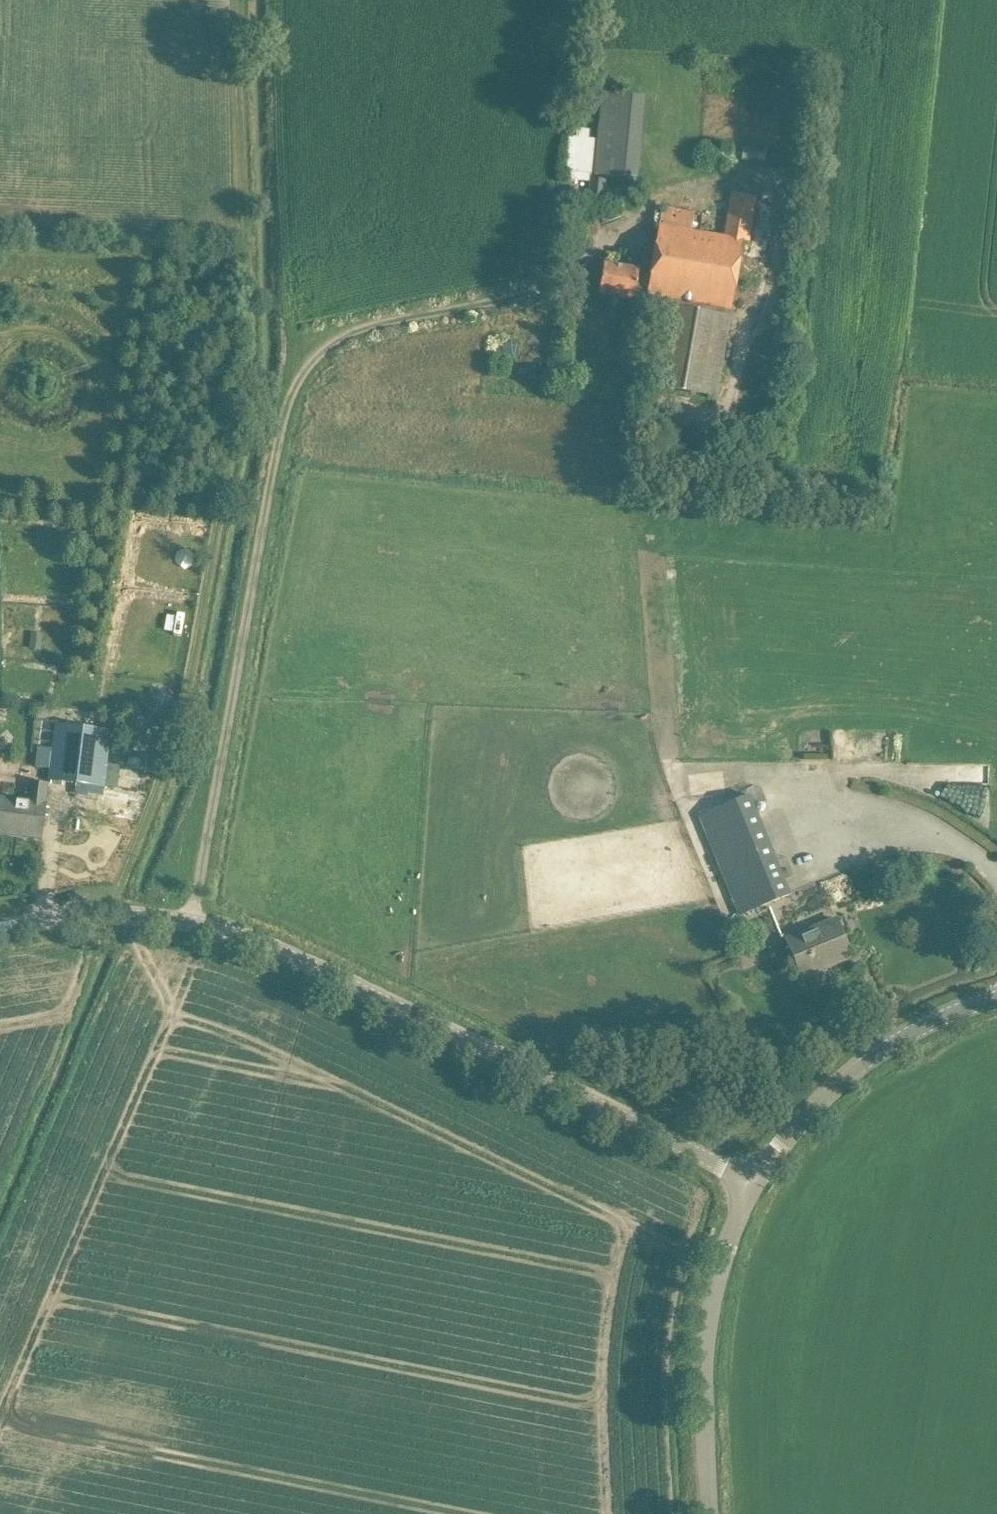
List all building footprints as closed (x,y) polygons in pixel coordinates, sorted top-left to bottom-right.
[(603,93),(597,155),(595,175),(635,179),(643,97),(603,93)] [(707,98),(704,134),(752,139),(755,103),(707,98)] [(569,138),(566,171),(589,174),(593,140),(587,140),(577,139),(569,138)] [(589,203),(603,204),(605,181),(591,179),(589,203)] [(647,296),(666,299),(729,310),(741,240),(748,242),(756,197),(729,192),(721,236),(689,230),(692,213),(662,208),(650,279),(647,293),(647,296)] [(635,291),(647,293),(650,279),(638,277),(639,270),(604,264),(599,294),(634,300),(635,291)] [(729,310),(666,299),(663,313),(650,386),(670,389),(714,397),(718,371),(729,310)] [(160,717),(158,728),(170,731),(172,719),(160,717)] [(35,767),(51,769),(56,727),(39,725),(35,767)] [(56,727),(51,769),(49,781),(104,787),(111,732),(56,725),(56,727)] [(787,896),(746,797),(697,816),(738,916),(787,896)] [(23,835),(23,837),(41,839),(45,804),(0,798),(0,832),(23,835)] [(789,948),(794,960),(801,978),(826,968),(823,962),(848,951),(836,920),(801,934),(804,941),(789,948)]
